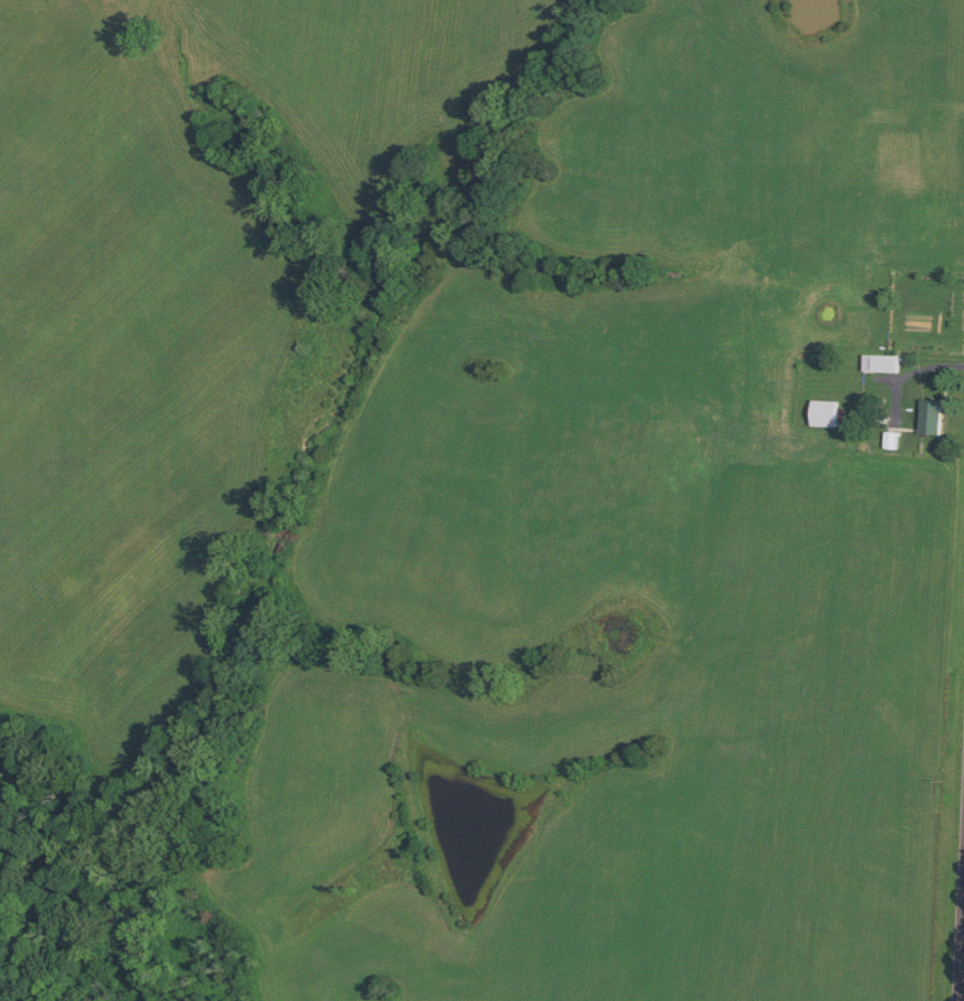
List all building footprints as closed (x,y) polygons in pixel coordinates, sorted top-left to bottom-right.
[(901,357),(863,357),(863,374),(901,374),(901,357)] [(942,436),(942,402),(920,402),(920,436),(942,436)] [(838,403),(810,403),(810,428),(838,428),(838,403)]
